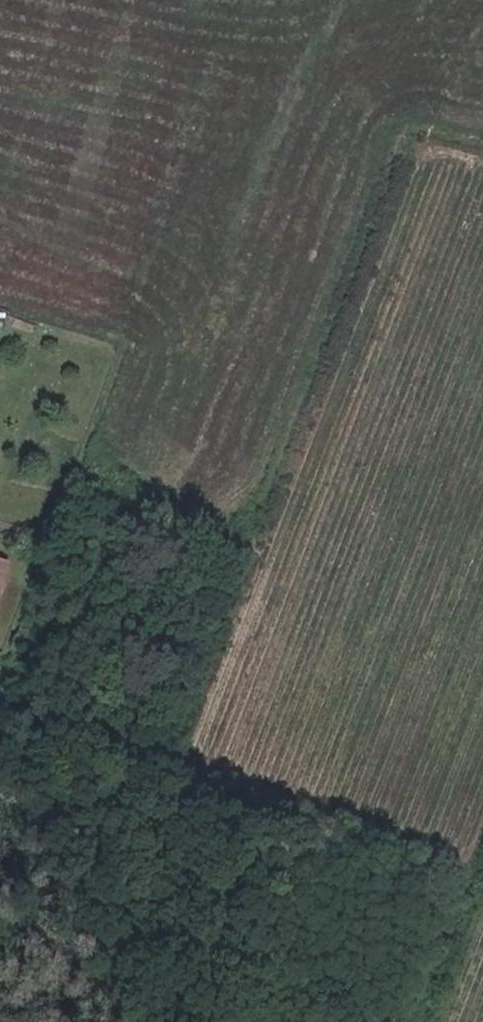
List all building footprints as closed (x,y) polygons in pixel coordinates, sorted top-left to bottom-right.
[(8,564),(0,561),(0,594),(8,564)]
